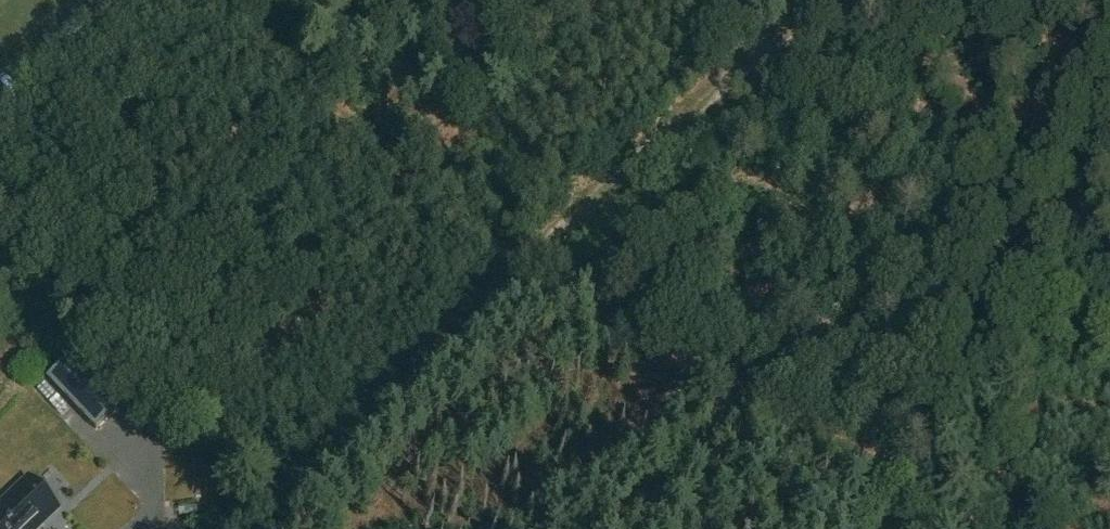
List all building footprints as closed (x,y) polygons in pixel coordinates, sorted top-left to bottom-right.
[(68,359),(47,379),(96,430),(117,410),(68,359)] [(107,436),(122,428),(116,418),(101,427),(107,436)] [(0,437),(0,457),(1,458),(12,444),(1,436),(0,437)] [(58,512),(59,510),(28,479),(0,505),(0,528),(39,528),(44,525),(58,512)]
